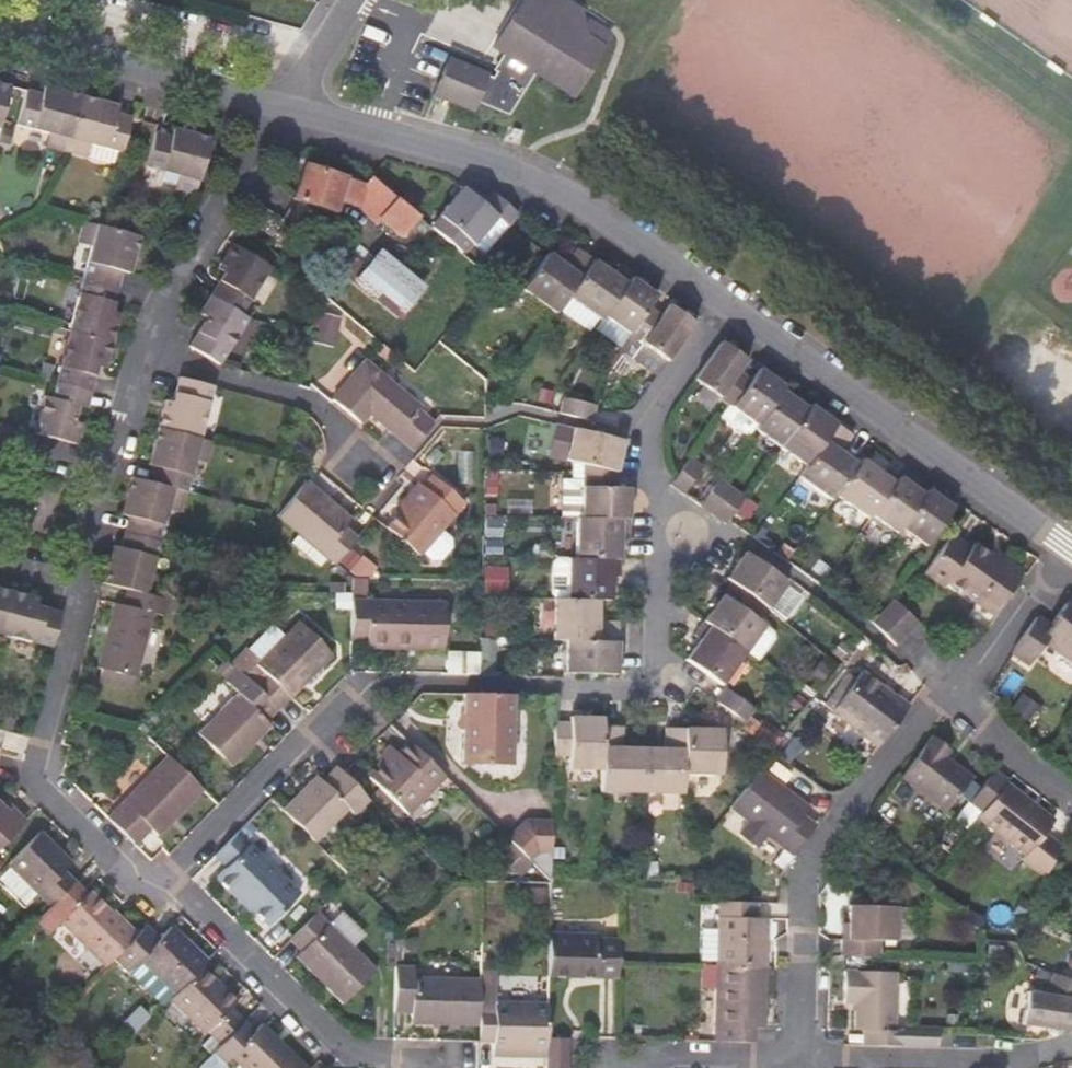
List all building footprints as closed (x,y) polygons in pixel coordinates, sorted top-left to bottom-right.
[(520,5),(538,16),(563,8),(550,0),(523,0),(520,5)] [(601,50),(600,50),(608,38),(586,24),(581,26),(577,15),(563,8),(538,16),(520,5),(488,55),(498,61),(491,73),(495,75),(493,80),(496,81),(492,88),(482,83),(481,81),(443,62),(426,96),(437,102),(451,109),(464,116),(472,103),(504,114),(531,79),(569,102),(601,50)] [(78,100),(79,97),(42,88),(40,95),(24,91),(15,125),(46,134),(43,147),(63,152),(78,100)] [(115,106),(79,97),(78,100),(63,152),(84,158),(88,145),(120,152),(129,118),(113,114),(115,106)] [(157,186),(194,194),(208,139),(171,130),(169,137),(153,133),(144,167),(159,171),(157,186)] [(359,208),(363,183),(304,164),(294,199),(336,213),(339,202),(359,208)] [(370,177),(363,183),(359,208),(359,210),(376,225),(381,220),(379,219),(395,199),(370,177)] [(429,227),(460,253),(469,242),(484,254),(508,226),(507,225),(482,204),(462,188),(429,227)] [(507,225),(516,214),(492,193),(482,204),(507,225)] [(379,219),(381,220),(400,237),(417,217),(395,199),(379,219)] [(101,226),(82,222),(78,242),(90,246),(81,278),(117,287),(121,274),(128,275),(138,236),(101,226)] [(221,274),(209,296),(240,314),(267,267),(231,245),(215,270),(221,274)] [(397,320),(399,319),(427,286),(381,247),(365,266),(354,257),(342,272),(352,280),(353,281),(397,320)] [(565,266),(547,253),(521,289),(554,313),(557,309),(567,296),(593,261),(577,249),(565,266)] [(611,274),(593,261),(567,296),(599,320),(603,315),(630,277),(616,267),(611,274)] [(606,317),(629,333),(647,308),(655,296),(630,277),(603,315),(606,317)] [(81,278),(68,330),(111,340),(118,314),(111,311),(117,287),(81,278)] [(218,365),(246,318),(240,314),(209,296),(198,313),(205,317),(187,346),(218,365)] [(599,320),(567,296),(557,309),(590,333),(599,320)] [(693,323),(667,305),(659,317),(647,308),(629,333),(617,350),(654,377),(693,323)] [(335,319),(316,314),(311,335),(309,342),(328,347),(335,319)] [(594,334),(617,350),(629,333),(606,317),(594,334)] [(68,330),(55,382),(90,391),(96,368),(103,370),(111,340),(68,330)] [(745,360),(732,350),(721,342),(693,381),(727,404),(731,408),(751,381),(737,371),(745,360)] [(368,413),(388,430),(411,449),(432,423),(418,411),(419,409),(365,361),(332,399),(359,423),(368,413)] [(55,365),(43,362),(40,378),(47,380),(51,381),(55,365)] [(731,408),(757,425),(781,391),(784,387),(758,370),(751,381),(731,408)] [(213,387),(178,378),(171,402),(164,400),(157,428),(199,439),(213,387)] [(34,433),(76,444),(81,424),(73,422),(77,405),(86,406),(90,391),(55,382),(51,381),(47,380),(34,433)] [(753,430),(776,447),(805,408),(781,391),(757,425),(753,430)] [(589,421),(593,405),(562,399),(558,414),(589,421)] [(776,447),(803,466),(834,424),(807,404),(805,408),(776,447)] [(857,465),(839,451),(850,435),(834,424),(803,466),(796,477),(831,502),(836,495),(857,465)] [(154,466),(150,482),(185,492),(194,460),(206,462),(212,442),(199,439),(157,428),(147,464),(154,466)] [(621,440),(571,428),(564,460),(571,461),(585,464),(614,471),(618,455),(621,440)] [(669,486),(683,496),(702,468),(688,458),(674,479),(669,486)] [(836,495),(868,518),(871,514),(898,476),(885,467),(880,474),(861,460),(857,465),(836,495)] [(628,488),(614,487),(614,471),(585,464),(571,461),(568,471),(563,471),(562,518),(575,518),(580,518),(627,519),(627,510),(628,488)] [(922,495),(898,476),(871,514),(896,532),(900,527),(922,495)] [(150,482),(131,478),(122,514),(129,516),(125,533),(159,541),(168,509),(180,512),(185,492),(150,482)] [(429,478),(420,488),(416,485),(394,510),(397,513),(384,528),(417,555),(461,504),(429,478)] [(730,489),(718,479),(698,507),(711,515),(730,489)] [(335,564),(356,539),(343,528),(350,519),(304,482),(276,515),(299,535),(290,544),(320,569),(328,559),(335,564)] [(743,498),(740,497),(730,489),(711,515),(724,524),(727,520),(743,498)] [(953,508),(926,489),(922,495),(900,527),(926,545),(953,508)] [(619,559),(619,543),(619,536),(627,535),(627,519),(580,518),(575,518),(574,558),(619,559)] [(501,521),(484,521),(484,535),(501,535),(501,521)] [(159,541),(125,533),(121,549),(112,547),(103,584),(126,590),(158,598),(164,577),(151,574),(159,541)] [(974,596),(993,610),(1022,569),(1004,556),(1001,561),(975,542),(971,547),(951,533),(921,574),(942,589),(945,584),(970,602),(974,596)] [(361,547),(356,539),(335,564),(350,577),(365,579),(373,566),(367,558),(361,547)] [(552,545),(537,544),(537,558),(552,558),(552,545)] [(784,582),(771,572),(743,552),(734,566),(724,579),(730,583),(766,609),(784,582)] [(574,558),(567,558),(557,558),(551,564),(551,594),(556,599),(566,599),(597,600),(609,601),(610,576),(618,576),(619,559),(574,558)] [(329,576),(318,576),(318,586),(329,586),(329,576)] [(365,601),(365,579),(351,578),(351,592),(351,601),(365,601)] [(502,579),(485,578),(485,595),(503,596),(502,579)] [(702,622),(744,652),(756,660),(773,637),(771,633),(762,626),(757,622),(766,609),(730,583),(702,622)] [(12,591),(0,588),(0,635),(2,635),(12,591)] [(165,600),(158,598),(126,590),(122,607),(114,604),(97,667),(101,669),(98,682),(127,690),(131,677),(133,678),(150,614),(161,617),(165,600)] [(2,635),(52,647),(54,648),(63,612),(39,606),(41,598),(12,591),(2,635)] [(351,592),(334,592),(335,610),(350,610),(351,601),(351,592)] [(597,616),(597,600),(566,599),(556,599),(552,599),(552,640),(564,640),(616,642),(617,623),(597,622),(597,616)] [(442,603),(365,601),(351,601),(350,610),(350,639),(365,639),(364,648),(442,650),(442,603)] [(892,601),(882,611),(906,634),(916,623),(892,601)] [(1011,652),(1027,664),(1043,642),(1071,663),(1071,610),(1065,605),(1049,626),(1036,617),(1011,652)] [(882,611),(871,623),(894,646),(906,634),(882,611)] [(233,666),(277,709),(329,655),(296,622),(256,663),(244,650),(230,664),(233,666)] [(720,686),(744,652),(702,622),(692,636),(698,640),(693,649),(684,660),(720,686)] [(616,674),(616,657),(616,642),(564,640),(564,673),(616,674)] [(445,652),(445,674),(478,675),(478,653),(445,652)] [(1051,669),(1071,685),(1071,670),(1058,659),(1051,669)] [(277,709),(233,666),(221,678),(237,693),(197,733),(230,767),(254,742),(249,738),(277,709)] [(876,747),(906,707),(861,673),(856,679),(847,672),(828,697),(836,703),(829,712),(876,747)] [(810,700),(816,693),(802,681),(797,689),(801,691),(800,693),(810,700)] [(744,721),(749,716),(753,708),(727,690),(718,703),(732,714),(744,721)] [(509,695),(461,694),(459,764),(507,765),(509,695)] [(795,695),(788,704),(800,714),(808,704),(795,695)] [(1041,712),(1020,696),(1009,710),(1030,726),(1041,712)] [(249,738),(254,742),(281,714),(277,709),(249,738)] [(1,715),(0,718),(0,730),(12,733),(15,719),(1,715)] [(567,769),(600,771),(601,727),(601,718),(584,717),(569,717),(568,728),(553,728),(552,760),(566,760),(567,769)] [(599,792),(640,793),(641,749),(624,748),(619,748),(619,727),(601,727),(600,771),(599,792)] [(657,749),(641,749),(640,793),(681,794),(681,774),(683,729),(664,728),(663,749),(657,749)] [(704,729),(683,729),(681,774),(719,775),(720,729),(704,729)] [(804,744),(786,732),(781,739),(778,743),(795,756),(804,744)] [(932,737),(900,777),(943,811),(968,779),(955,769),(943,759),(949,750),(932,737)] [(440,776),(406,741),(396,751),(392,748),(378,761),(380,764),(368,776),(404,812),(440,776)] [(376,759),(378,761),(392,748),(389,745),(376,759)] [(168,757),(106,818),(132,844),(149,827),(156,834),(201,789),(168,757)] [(367,799),(335,767),(320,782),(314,776),(281,810),(313,841),(346,807),(353,813),(367,799)] [(801,815),(804,811),(781,793),(785,788),(758,768),(729,807),(748,822),(740,833),(759,847),(767,836),(785,849),(775,862),(784,869),(795,855),(793,853),(814,825),(801,815)] [(969,803),(981,812),(1004,780),(1007,780),(995,770),(969,803)] [(1043,874),(1065,844),(1048,832),(1057,819),(1030,799),(1004,780),(981,812),(976,819),(1026,855),(1023,859),(1043,874)] [(808,806),(785,788),(781,793),(804,811),(808,806)] [(7,811),(11,807),(0,794),(0,804),(7,811)] [(7,811),(0,804),(0,847),(22,825),(7,811)] [(258,828),(250,819),(236,833),(244,841),(258,828)] [(549,881),(551,822),(526,821),(508,837),(532,863),(549,881)] [(39,831),(8,863),(10,865),(0,874),(0,878),(25,904),(36,893),(50,906),(74,881),(64,870),(71,863),(39,831)] [(236,833),(213,856),(224,867),(214,878),(264,927),(297,894),(244,841),(236,833)] [(532,863),(508,837),(493,850),(517,877),(532,863)] [(347,864),(337,854),(332,859),(342,869),(347,864)] [(137,934),(111,908),(108,911),(89,891),(74,881),(50,906),(35,921),(47,933),(60,920),(105,966),(113,958),(137,934)] [(92,889),(89,891),(108,911),(111,908),(92,889)] [(716,902),(715,966),(757,967),(765,967),(766,918),(755,918),(755,903),(716,902)] [(314,913),(288,939),(300,951),(293,957),(340,1004),(372,972),(314,913)] [(839,956),(878,957),(879,941),(893,942),(893,939),(907,940),(907,915),(848,913),(848,927),(840,927),(839,956)] [(199,968),(205,962),(170,928),(158,939),(145,925),(137,934),(113,958),(125,971),(126,971),(161,1006),(168,999),(172,995),(199,968)] [(394,967),(395,927),(386,926),(385,967),(394,967)] [(616,978),(617,939),(594,938),(594,934),(548,933),(547,976),(616,978)] [(763,1029),(764,1006),(757,1006),(757,967),(715,966),(700,965),(700,989),(714,990),(713,1043),(753,1043),(753,1029),(763,1029)] [(242,1022),(228,1008),(234,1002),(199,968),(172,995),(168,999),(201,1033),(206,1031),(219,1045),(242,1022)] [(478,986),(478,981),(410,979),(410,968),(394,968),(392,1013),(410,1014),(409,1024),(477,1026),(478,986)] [(861,1048),(937,1049),(937,1029),(902,1028),(902,1031),(890,1031),(891,973),(842,972),(841,1005),(852,1005),(852,1030),(861,1031),(861,1048)] [(1054,974),(1045,996),(1025,994),(1020,1024),(1049,1029),(1071,1032),(1071,981),(1054,974)] [(492,1039),(492,1049),(545,1049),(545,1006),(492,1006),(492,986),(478,986),(477,1026),(477,1039),(492,1039)] [(240,1067),(304,1067),(260,1025),(252,1033),(242,1022),(219,1045),(211,1053),(199,1066),(197,1067),(222,1067),(224,1066),(223,1065),(221,1063),(229,1057),(240,1067)] [(658,1023),(643,1024),(644,1035),(658,1034),(658,1023)] [(701,1041),(701,1029),(682,1028),(682,1041),(701,1041)]
